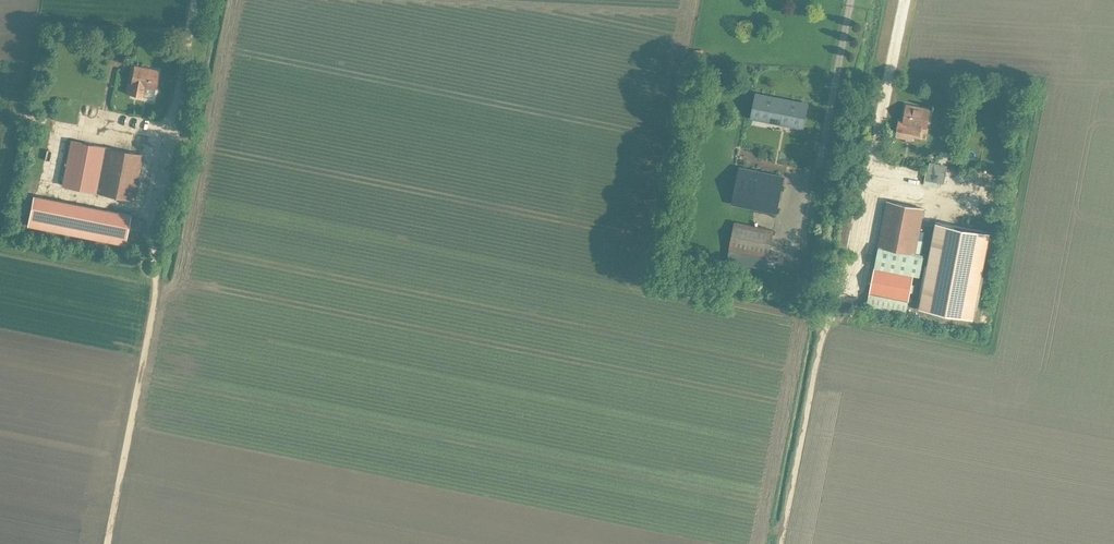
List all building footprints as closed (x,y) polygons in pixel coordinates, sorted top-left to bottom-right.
[(155,90),(159,70),(134,65),(131,83),(128,83),(126,93),(144,97),(145,88),(155,90)] [(757,95),(752,117),(762,119),(762,117),(770,118),(771,116),(781,118),(780,120),(791,122),(790,125),(802,127),(805,109),(795,107),(796,102),(757,95)] [(75,101),(73,118),(80,118),(82,102),(75,101)] [(896,130),(920,135),(922,127),(927,128),(931,108),(906,104),(903,121),(898,120),(896,130)] [(770,143),(768,142),(765,148),(776,153),(782,138),(773,135),(770,143)] [(62,185),(96,192),(105,147),(71,140),(62,185)] [(134,199),(142,154),(105,147),(96,192),(134,199)] [(776,213),(783,176),(739,167),(732,204),(776,213)] [(924,180),(937,182),(941,183),(942,175),(939,175),(939,174),(940,169),(931,167),(930,172),(926,171),(924,180)] [(880,245),(915,252),(924,207),(887,200),(879,245),(880,245)] [(729,248),(768,255),(773,230),(734,222),(729,248)] [(989,232),(936,222),(919,308),(973,318),(989,232)] [(913,274),(919,275),(923,253),(915,252),(880,245),(876,266),(913,273),(913,274)] [(913,273),(876,266),(874,266),(870,292),(908,299),(913,274),(913,273)]
